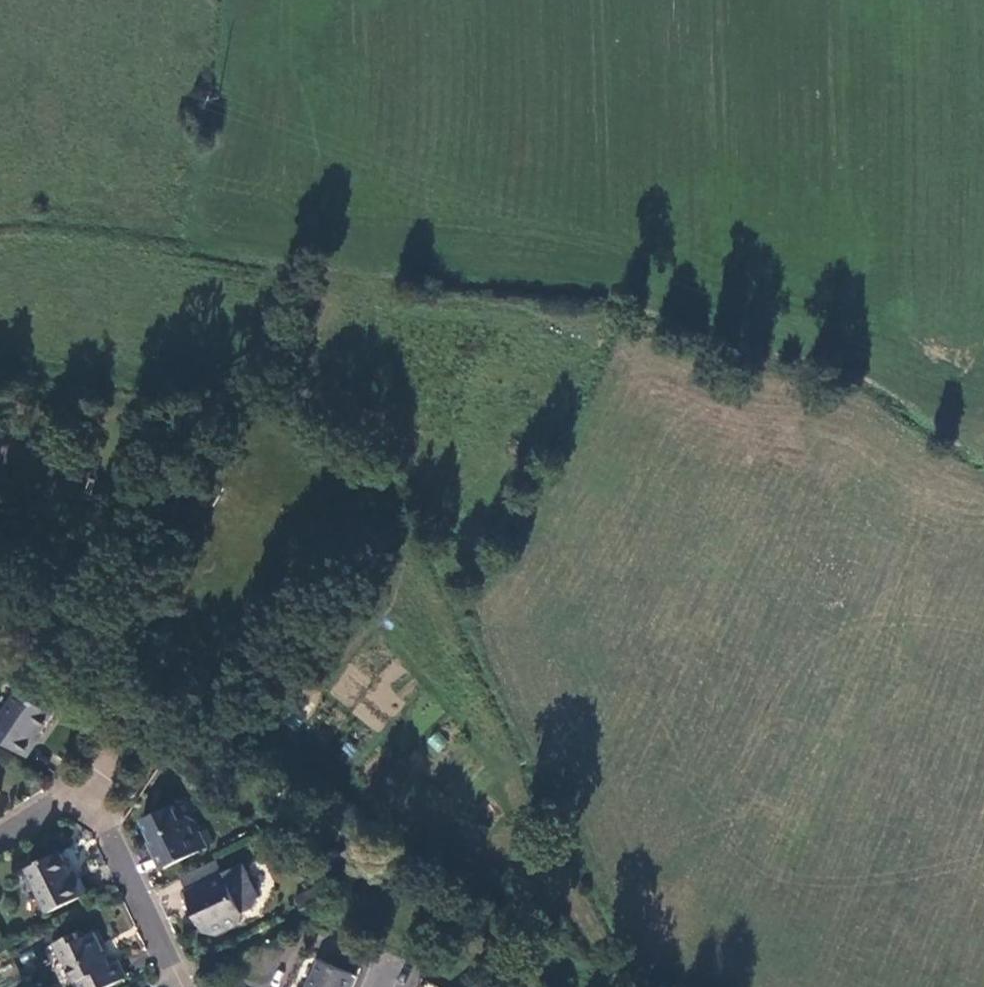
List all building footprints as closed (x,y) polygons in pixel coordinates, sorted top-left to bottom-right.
[(28,756),(38,742),(36,740),(56,713),(22,691),(2,718),(0,716),(0,737),(28,756)] [(173,807),(144,820),(166,868),(209,848),(196,822),(186,816),(179,819),(173,807)] [(62,851),(27,867),(50,912),(88,895),(79,876),(75,878),(62,851)] [(220,934),(231,929),(227,921),(244,914),(255,908),(259,897),(245,866),(225,874),(218,859),(182,876),(189,891),(184,893),(191,908),(195,905),(207,929),(220,934)] [(227,921),(231,929),(242,924),(244,914),(227,921)] [(82,986),(107,986),(126,978),(117,960),(107,965),(100,952),(103,951),(93,933),(79,940),(75,933),(54,943),(64,964),(67,963),(77,982),(79,981),(82,986)] [(358,975),(322,960),(312,983),(309,981),(306,986),(353,986),(358,975)]
